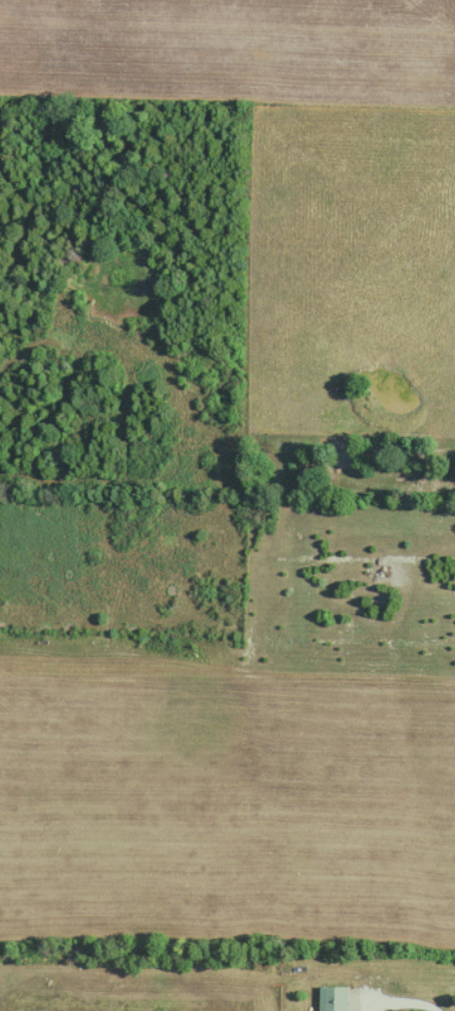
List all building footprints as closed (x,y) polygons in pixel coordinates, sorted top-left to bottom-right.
[(319,988),(319,1010),(348,1010),(348,988),(319,988)]
